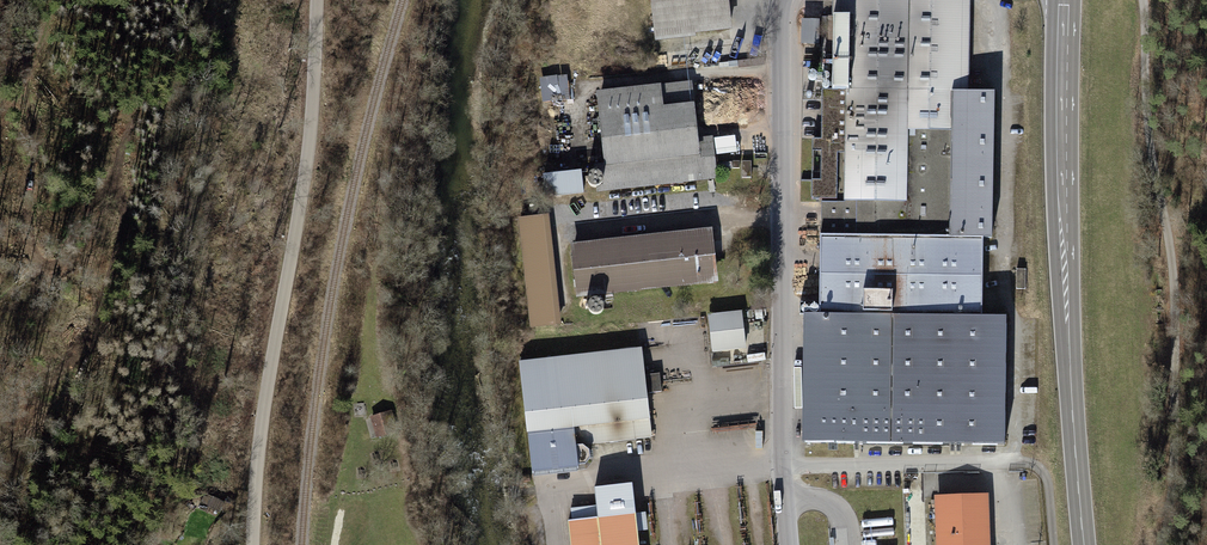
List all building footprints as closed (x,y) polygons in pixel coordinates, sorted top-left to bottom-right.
[(660,44),(728,36),(725,10),(765,5),(765,0),(654,0),(660,44)] [(853,94),(853,205),(835,205),(835,224),(835,239),(826,239),(826,319),(805,319),(805,383),(805,444),(1007,445),(1007,321),(989,321),(989,243),(996,243),(996,99),(977,99),(977,1),(846,1),(846,20),(833,20),(833,49),(833,94),(853,94)] [(821,45),(821,20),(803,19),(803,44),(821,45)] [(544,105),(571,103),(569,75),(542,77),(544,105)] [(689,87),(592,92),(597,193),(715,187),(713,143),(692,144),(689,87)] [(544,173),(545,197),(585,195),(584,171),(544,173)] [(548,214),(516,218),(529,324),(561,320),(548,214)] [(711,226),(569,247),(578,301),(719,281),(711,226)] [(741,313),(705,316),(708,352),(745,349),(741,313)] [(642,346),(517,359),(529,479),(575,474),(573,447),(652,439),(642,346)] [(648,374),(649,392),(662,392),(661,373),(648,374)] [(394,415),(370,419),(377,461),(401,457),(394,415)] [(936,499),(927,500),(930,544),(985,544),(983,496),(936,499)] [(647,513),(638,514),(640,531),(649,530),(647,513)] [(567,525),(570,544),(636,544),(633,516),(567,525)]
